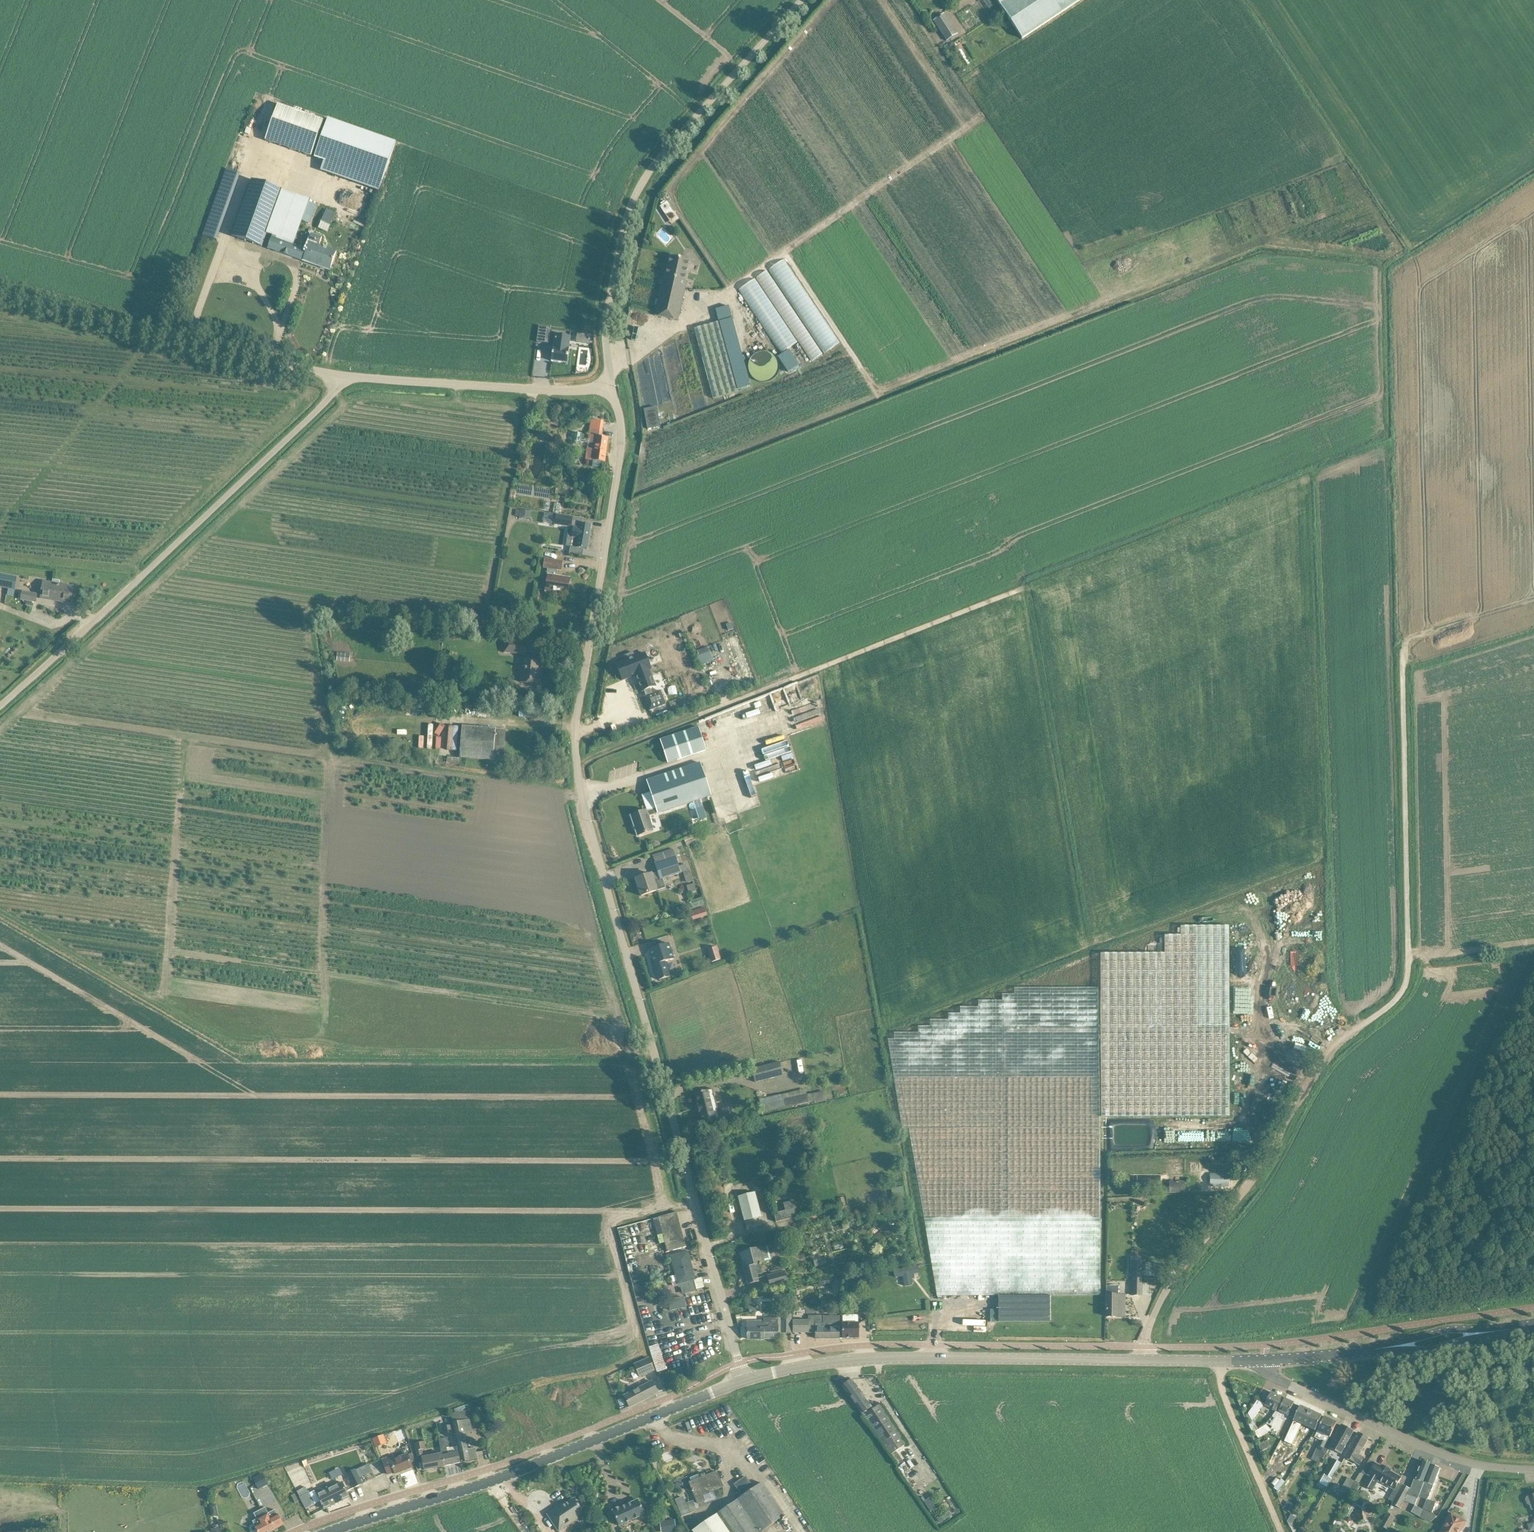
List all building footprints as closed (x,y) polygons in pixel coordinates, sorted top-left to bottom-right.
[(1021,39),(1081,0),(996,0),(1021,39)] [(957,34),(944,13),(933,21),(946,41),(957,34)] [(266,141),(311,157),(324,120),(278,104),(266,141)] [(328,120),(315,157),(381,180),(394,143),(328,120)] [(235,160),(225,190),(237,194),(247,164),(235,160)] [(267,235),(282,190),(252,179),(232,237),(262,247),(267,235)] [(282,190),(267,235),(272,236),(268,251),(300,261),(303,251),(304,249),(303,249),(293,245),(302,221),(309,202),(310,200),(282,190)] [(675,192),(668,197),(679,214),(687,209),(675,192)] [(310,224),(316,205),(309,202),(302,221),(310,224)] [(335,213),(326,209),(321,222),(330,226),(335,213)] [(703,219),(712,216),(709,209),(701,212),(703,219)] [(304,249),(303,251),(300,260),(330,271),(336,252),(319,246),(322,238),(313,235),(308,248),(304,247),(303,249),(304,249)] [(780,258),(828,343),(844,335),(795,249),(780,258)] [(689,261),(680,259),(670,257),(665,277),(663,277),(654,316),(678,321),(683,298),(686,287),(683,286),(689,261)] [(719,322),(694,329),(713,399),(738,392),(719,322)] [(539,329),(537,344),(550,346),(552,330),(539,329)] [(553,352),(551,362),(567,363),(570,338),(555,336),(554,347),(553,347),(553,352)] [(591,420),(586,460),(593,461),(592,467),(600,468),(600,462),(605,463),(608,440),(608,439),(601,438),(603,422),(591,420)] [(615,436),(616,427),(605,426),(604,436),(615,436)] [(531,512),(519,510),(518,518),(530,519),(531,512)] [(578,518),(568,516),(557,514),(555,525),(574,529),(572,538),(570,547),(587,550),(591,526),(577,524),(578,518)] [(554,548),(551,558),(571,562),(573,551),(554,548)] [(545,592),(567,595),(570,578),(556,576),(557,570),(562,571),(563,562),(544,559),(543,568),(547,569),(546,575),(548,576),(545,592)] [(17,578),(0,575),(0,588),(15,590),(17,578)] [(73,588),(63,586),(44,583),(41,599),(71,603),(73,588)] [(39,595),(22,592),(21,600),(27,601),(26,606),(33,607),(34,602),(37,603),(39,595)] [(527,643),(503,640),(502,652),(525,654),(527,643)] [(348,663),(349,654),(337,652),(336,662),(348,663)] [(645,652),(616,663),(622,681),(635,677),(642,692),(644,691),(646,697),(644,697),(649,710),(665,704),(660,690),(652,692),(650,687),(656,686),(645,652)] [(538,661),(528,660),(525,660),(524,668),(518,667),(518,676),(524,676),(523,683),(539,684),(540,674),(537,674),(537,669),(540,670),(540,669),(537,669),(538,661)] [(829,695),(820,697),(821,705),(831,704),(829,695)] [(756,722),(770,716),(768,711),(754,717),(756,722)] [(725,712),(719,714),(722,725),(728,723),(725,712)] [(714,717),(708,719),(710,728),(716,726),(714,717)] [(822,729),(833,727),(831,719),(820,722),(822,729)] [(505,730),(495,729),(462,727),(460,758),(503,761),(505,730)] [(705,750),(698,728),(660,740),(667,762),(705,750)] [(700,763),(656,778),(647,781),(656,809),(647,812),(646,811),(631,816),(637,837),(653,831),(649,817),(658,814),(711,796),(700,763)] [(755,803),(766,800),(763,789),(752,792),(755,803)] [(706,819),(702,808),(695,810),(699,821),(706,819)] [(639,886),(638,886),(641,897),(665,888),(662,879),(684,872),(688,883),(693,881),(690,870),(688,871),(686,865),(679,867),(676,858),(655,865),(658,873),(635,880),(636,883),(638,882),(639,886)] [(694,884),(687,886),(689,892),(691,891),(691,893),(696,891),(694,884)] [(1101,954),(1102,1118),(1231,1117),(1230,927),(1181,927),(1181,937),(1165,937),(1165,954),(1101,954)] [(669,944),(659,947),(649,950),(659,981),(670,977),(665,962),(674,959),(669,944)] [(707,950),(711,963),(721,960),(717,947),(707,950)] [(1100,1296),(1100,1286),(1100,1129),(1098,988),(1014,988),(1014,995),(1002,995),(1002,1001),(978,1001),(978,1007),(960,1007),(960,1014),(948,1014),(948,1020),(930,1020),(930,1027),(918,1027),(918,1033),(894,1033),(894,1040),(888,1040),(902,1130),(909,1130),(937,1296),(998,1296),(1050,1296),(1100,1296)] [(755,1083),(783,1076),(779,1062),(752,1069),(755,1083)] [(833,1088),(814,1090),(815,1099),(834,1096),(833,1088)] [(715,1089),(706,1092),(696,1094),(704,1124),(715,1121),(711,1105),(719,1103),(715,1089)] [(808,1102),(806,1094),(766,1103),(768,1111),(808,1102)] [(1228,1175),(1218,1174),(1209,1174),(1209,1180),(1205,1179),(1204,1185),(1227,1185),(1228,1175)] [(1170,1182),(1170,1193),(1184,1193),(1184,1182),(1170,1182)] [(761,1217),(755,1193),(738,1197),(744,1221),(761,1217)] [(846,1204),(844,1197),(837,1198),(839,1206),(846,1204)] [(792,1201),(783,1203),(785,1211),(773,1214),(776,1222),(796,1217),(792,1201)] [(677,1213),(667,1215),(653,1219),(659,1244),(665,1242),(667,1252),(686,1247),(677,1213)] [(758,1264),(764,1263),(772,1261),(768,1246),(739,1253),(748,1285),(759,1282),(757,1275),(760,1274),(758,1264)] [(682,1254),(673,1257),(671,1257),(679,1287),(681,1286),(683,1294),(695,1291),(692,1280),(691,1281),(689,1275),(693,1274),(689,1259),(684,1260),(682,1254)] [(831,1256),(822,1257),(823,1266),(832,1265),(831,1256)] [(1132,1261),(1132,1296),(1142,1296),(1142,1261),(1132,1261)] [(918,1274),(917,1266),(893,1270),(895,1278),(903,1277),(905,1287),(908,1287),(912,1285),(910,1275),(918,1274)] [(784,1271),(767,1275),(770,1288),(787,1284),(784,1271)] [(709,1274),(701,1275),(702,1285),(710,1284),(709,1274)] [(848,1285),(859,1284),(859,1277),(848,1278),(848,1285)] [(1117,1314),(1124,1314),(1125,1296),(1119,1295),(1119,1286),(1106,1286),(1106,1317),(1117,1317),(1117,1314)] [(1050,1296),(998,1296),(998,1322),(1050,1322),(1050,1296)] [(683,1298),(673,1301),(676,1312),(681,1311),(683,1321),(689,1320),(683,1298)] [(790,1315),(791,1315),(791,1314),(781,1314),(781,1333),(790,1333),(790,1315)] [(809,1320),(793,1321),(793,1323),(793,1333),(815,1333),(815,1339),(840,1339),(840,1329),(840,1323),(839,1316),(823,1316),(823,1323),(815,1324),(815,1325),(809,1325),(809,1320)] [(747,1339),(778,1339),(778,1318),(763,1318),(763,1322),(747,1322),(747,1339)] [(859,1339),(859,1328),(856,1328),(856,1323),(842,1324),(842,1329),(842,1339),(859,1339)] [(665,1340),(655,1343),(664,1368),(673,1365),(665,1340)] [(654,1371),(649,1358),(634,1364),(639,1377),(654,1371)] [(874,1415),(857,1388),(852,1380),(843,1386),(848,1394),(865,1420),(896,1468),(903,1463),(895,1451),(905,1444),(883,1409),(874,1415)] [(657,1393),(652,1382),(625,1396),(629,1407),(657,1393)] [(1272,1426),(1285,1399),(1271,1392),(1271,1393),(1273,1394),(1267,1406),(1274,1409),(1273,1410),(1277,1412),(1275,1417),(1273,1416),(1267,1424),(1271,1426),(1272,1426)] [(474,1395),(462,1400),(465,1406),(477,1401),(474,1395)] [(1271,1426),(1273,1427),(1271,1430),(1266,1425),(1255,1432),(1259,1438),(1271,1430),(1270,1432),(1277,1435),(1284,1421),(1281,1419),(1283,1414),(1293,1418),(1298,1408),(1293,1406),(1295,1403),(1285,1399),(1272,1426),(1271,1426)] [(1258,1400),(1248,1414),(1252,1421),(1264,1404),(1258,1400)] [(512,1419),(511,1401),(499,1402),(500,1420),(512,1419)] [(497,1402),(490,1404),(492,1410),(499,1408),(497,1402)] [(1302,1406),(1286,1438),(1294,1442),(1302,1423),(1317,1429),(1319,1425),(1323,1416),(1306,1408),(1302,1406)] [(464,1434),(472,1433),(468,1411),(451,1414),(453,1425),(455,1433),(459,1453),(461,1463),(477,1460),(475,1449),(468,1450),(464,1434)] [(1312,1459),(1320,1463),(1332,1444),(1327,1442),(1329,1437),(1330,1437),(1333,1432),(1337,1423),(1325,1417),(1320,1426),(1315,1437),(1321,1440),(1312,1459)] [(444,1436),(455,1433),(453,1425),(443,1427),(444,1436)] [(491,1426),(482,1433),(488,1439),(496,1432),(491,1426)] [(1342,1426),(1338,1434),(1330,1448),(1342,1454),(1349,1440),(1354,1431),(1342,1426)] [(1359,1433),(1354,1442),(1346,1457),(1360,1465),(1364,1458),(1359,1455),(1369,1439),(1359,1433)] [(507,1434),(493,1440),(498,1451),(512,1445),(507,1434)] [(384,1435),(372,1439),(376,1448),(387,1444),(384,1435)] [(1301,1436),(1291,1452),(1299,1457),(1309,1441),(1301,1436)] [(442,1456),(444,1467),(460,1463),(458,1452),(448,1455),(446,1448),(449,1448),(447,1438),(439,1440),(442,1456)] [(425,1471),(444,1467),(442,1456),(439,1440),(438,1440),(442,1454),(423,1458),(425,1471)] [(424,1442),(414,1444),(417,1456),(423,1455),(422,1451),(426,1450),(424,1442)] [(412,1468),(409,1459),(407,1455),(391,1461),(389,1457),(382,1460),(388,1475),(395,1472),(395,1474),(412,1468)] [(1341,1463),(1334,1459),(1325,1474),(1332,1479),(1341,1463)] [(1419,1496),(1431,1465),(1423,1461),(1419,1470),(1416,1479),(1414,1479),(1410,1488),(1403,1484),(1403,1485),(1393,1502),(1392,1504),(1400,1509),(1405,1501),(1416,1505),(1419,1496)] [(1389,1500),(1393,1502),(1403,1485),(1399,1483),(1402,1476),(1387,1469),(1387,1467),(1377,1462),(1376,1463),(1375,1463),(1367,1476),(1370,1478),(1368,1481),(1366,1487),(1373,1491),(1376,1485),(1378,1481),(1395,1490),(1389,1500)] [(1419,1496),(1428,1500),(1433,1486),(1434,1486),(1441,1468),(1431,1465),(1432,1465),(1431,1465),(1419,1496)] [(1281,1469),(1284,1478),(1291,1476),(1289,1467),(1281,1469)] [(354,1488),(363,1484),(356,1469),(347,1474),(354,1488)] [(268,1472),(260,1475),(261,1489),(269,1485),(268,1472)] [(691,1482),(689,1483),(692,1490),(691,1490),(692,1492),(693,1492),(698,1504),(704,1501),(701,1496),(712,1492),(723,1488),(720,1481),(717,1472),(708,1475),(703,1477),(699,1479),(698,1475),(690,1478),(691,1482)] [(785,1530),(791,1526),(762,1483),(754,1489),(746,1477),(735,1485),(743,1497),(707,1521),(692,1531),(693,1531),(786,1531),(785,1530)] [(1348,1478),(1340,1492),(1347,1496),(1355,1482),(1348,1478)] [(1355,1482),(1347,1496),(1352,1498),(1360,1484),(1355,1482)] [(349,1497),(345,1488),(342,1483),(332,1488),(330,1485),(316,1491),(320,1500),(324,1509),(349,1497)] [(425,1497),(451,1489),(450,1484),(423,1492),(425,1497)] [(308,1493),(305,1487),(297,1492),(299,1497),(308,1493)] [(315,1504),(308,1492),(308,1493),(299,1497),(306,1509),(315,1504)] [(1533,1510),(1533,1494),(1527,1497),(1525,1500),(1527,1504),(1530,1505),(1531,1511),(1533,1510)] [(583,1513),(579,1507),(574,1499),(562,1507),(561,1505),(547,1514),(559,1531),(568,1526),(566,1524),(583,1513)] [(644,1515),(642,1509),(638,1500),(620,1508),(619,1507),(613,1510),(614,1511),(612,1512),(619,1526),(644,1515)] [(1436,1503),(1428,1500),(1424,1510),(1432,1513),(1436,1503)] [(1288,1501),(1284,1509),(1291,1514),(1296,1506),(1288,1501)] [(268,1513),(265,1508),(254,1514),(257,1520),(252,1522),(254,1524),(250,1526),(249,1529),(251,1531),(269,1531),(283,1525),(278,1515),(275,1510),(268,1513)] [(686,1508),(680,1511),(683,1517),(689,1514),(686,1508)] [(1421,1517),(1431,1522),(1437,1516),(1424,1511),(1421,1517)] [(1387,1513),(1380,1526),(1388,1530),(1396,1518),(1387,1513)] [(1441,1531),(1460,1531),(1466,1522),(1452,1514),(1441,1531)] [(662,1531),(672,1531),(671,1521),(660,1522),(662,1531)]
